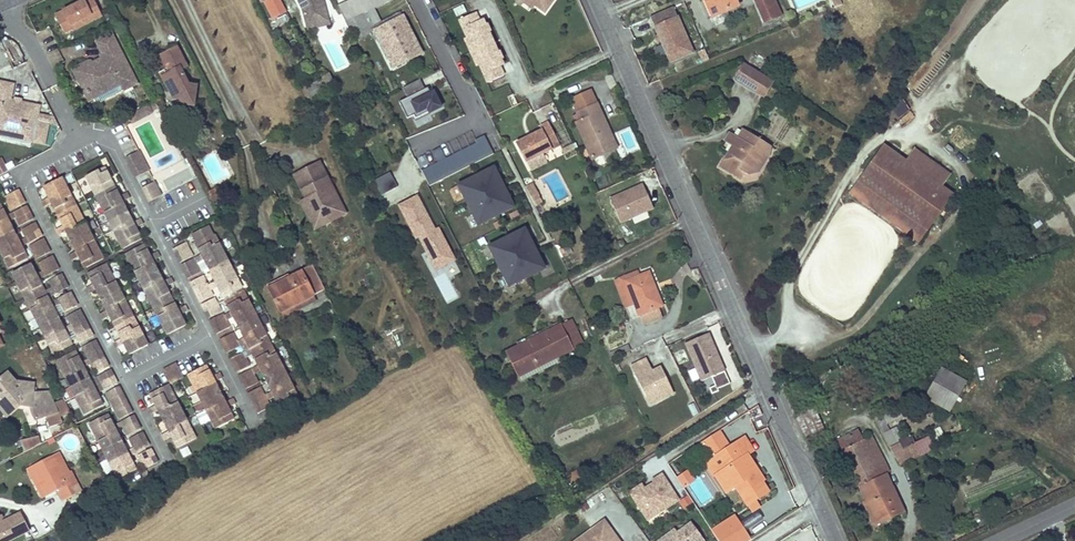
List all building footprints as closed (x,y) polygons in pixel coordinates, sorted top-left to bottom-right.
[(94,0),(84,0),(56,14),(67,34),(102,16),(94,0)] [(272,17),(285,11),(280,0),(263,0),(272,17)] [(321,2),(325,0),(296,0),(301,11),(306,27),(318,24),(317,20),(326,17),(322,3),(321,2)] [(336,6),(344,21),(365,12),(381,4),(390,0),(350,0),(336,6)] [(516,3),(523,4),(531,9),(533,6),(525,0),(517,0),(516,3)] [(533,6),(543,12),(552,0),(525,0),(533,6)] [(705,2),(709,1),(715,16),(738,6),(735,0),(704,0),(705,2)] [(765,21),(780,14),(774,0),(756,0),(765,21)] [(709,1),(705,2),(703,4),(709,19),(715,16),(709,1)] [(381,4),(365,12),(372,26),(388,18),(381,4)] [(672,7),(649,17),(669,62),(692,52),(672,7)] [(365,12),(344,21),(354,41),(371,32),(374,30),(378,39),(375,40),(384,57),(387,56),(393,67),(420,53),(402,16),(398,18),(396,14),(388,18),(372,26),(365,12)] [(497,52),(487,31),(489,30),(486,24),(484,25),(481,26),(478,21),(474,12),(458,20),(467,38),(470,37),(481,62),(478,63),(487,82),(503,75),(499,65),(497,60),(500,59),(502,58),(499,52),(497,52)] [(328,24),(326,17),(317,20),(318,24),(306,27),(307,31),(328,24)] [(91,67),(88,61),(87,60),(72,68),(88,100),(94,97),(97,103),(137,81),(111,32),(96,40),(103,53),(106,59),(91,67)] [(324,40),(335,70),(346,66),(335,36),(324,40)] [(467,38),(463,40),(475,65),(478,63),(481,62),(470,37),(467,38)] [(167,68),(159,72),(172,98),(180,100),(179,104),(192,106),(196,86),(187,84),(184,83),(184,78),(181,70),(186,68),(175,46),(160,54),(167,68)] [(103,53),(88,61),(91,67),(106,59),(103,53)] [(387,56),(384,57),(382,59),(387,70),(393,67),(387,56)] [(744,64),(735,79),(763,96),(772,81),(744,64)] [(326,90),(320,78),(304,86),(310,98),(326,90)] [(440,106),(433,93),(430,95),(428,90),(426,87),(424,88),(418,79),(401,87),(406,97),(398,101),(406,118),(412,115),(416,113),(417,116),(428,111),(428,112),(440,106)] [(39,113),(41,105),(22,101),(20,100),(19,104),(15,103),(16,99),(14,99),(11,98),(14,84),(1,81),(0,84),(0,133),(2,134),(2,136),(31,143),(33,142),(37,122),(49,125),(51,116),(39,113)] [(581,121),(578,123),(588,145),(585,146),(591,159),(613,149),(607,137),(609,136),(590,91),(571,99),(581,121)] [(903,100),(892,107),(899,118),(910,111),(903,100)] [(149,104),(127,115),(131,122),(153,111),(149,104)] [(414,120),(428,112),(428,111),(417,116),(416,113),(412,115),(414,120)] [(516,143),(525,162),(560,145),(549,122),(540,127),(542,130),(516,143)] [(578,123),(576,124),(585,146),(588,145),(578,123)] [(731,154),(728,152),(720,166),(740,179),(745,172),(748,174),(756,173),(757,171),(759,172),(769,156),(765,154),(770,146),(743,129),(738,137),(730,132),(724,141),(732,146),(735,148),(731,154)] [(428,186),(492,154),(483,135),(474,140),(475,143),(420,171),(428,186)] [(941,185),(907,161),(884,145),(850,192),(851,193),(902,230),(918,241),(952,193),(941,185)] [(915,149),(907,161),(941,185),(949,173),(915,149)] [(138,150),(126,156),(137,176),(149,170),(138,150)] [(8,171),(1,158),(0,158),(0,175),(8,171)] [(318,161),(292,174),(304,198),(299,201),(313,228),(344,213),(318,161)] [(104,166),(86,176),(123,247),(142,238),(136,226),(143,223),(140,217),(133,221),(123,201),(130,197),(126,191),(119,194),(104,166)] [(512,207),(493,168),(457,185),(477,224),(512,207)] [(397,185),(390,172),(375,181),(382,194),(397,185)] [(49,197),(42,200),(45,205),(51,202),(62,223),(56,226),(59,233),(65,230),(76,250),(69,253),(72,259),(78,255),(85,267),(103,257),(61,176),(43,185),(49,197)] [(154,180),(142,187),(149,201),(161,194),(154,180)] [(539,198),(532,184),(525,187),(532,202),(539,198)] [(653,208),(642,184),(610,199),(620,223),(653,208)] [(216,188),(209,192),(214,203),(221,199),(216,188)] [(10,209),(25,201),(19,189),(4,196),(10,209)] [(440,229),(435,231),(417,196),(400,205),(397,207),(415,242),(419,240),(435,270),(456,259),(440,229)] [(5,215),(0,206),(0,251),(8,267),(27,258),(21,245),(42,234),(36,221),(21,229),(25,236),(18,240),(8,221),(15,217),(18,224),(33,216),(27,204),(5,215)] [(543,268),(524,229),(488,247),(508,286),(543,268)] [(200,254),(181,264),(188,277),(201,270),(197,263),(203,260),(214,280),(208,284),(203,275),(190,282),(200,301),(213,294),(211,290),(217,287),(222,297),(242,287),(231,264),(215,233),(195,243),(200,254)] [(44,237),(29,245),(36,258),(50,250),(44,237)] [(186,242),(173,248),(180,262),(193,255),(186,242)] [(144,243),(125,253),(142,285),(167,335),(186,325),(180,314),(187,310),(184,304),(177,307),(166,286),(173,282),(170,277),(163,280),(153,260),(160,257),(157,251),(150,254),(144,243)] [(79,341),(93,334),(80,308),(66,316),(70,323),(63,327),(52,307),(59,303),(64,311),(78,304),(71,290),(49,301),(38,279),(59,268),(53,254),(38,262),(42,269),(35,273),(29,263),(11,273),(31,311),(35,319),(53,354),(72,344),(66,333),(73,329),(79,341)] [(93,283),(86,287),(89,292),(96,289),(106,309),(99,312),(102,318),(109,315),(120,336),(113,339),(116,346),(123,342),(129,354),(147,344),(121,294),(106,263),(87,272),(93,283)] [(302,272),(313,295),(324,289),(311,264),(300,270),(302,272)] [(637,271),(614,281),(625,308),(634,305),(643,325),(662,318),(657,307),(661,306),(648,273),(639,276),(637,271)] [(62,272),(47,279),(54,293),(69,285),(62,272)] [(302,272),(268,289),(283,317),(316,301),(313,295),(302,272)] [(223,313),(210,320),(217,333),(229,326),(227,321),(233,318),(243,338),(237,341),(233,333),(220,339),(227,353),(246,343),(249,349),(230,359),(236,371),(249,365),(246,357),(252,354),(257,365),(238,375),(245,388),(258,381),(254,374),(260,370),(271,392),(265,394),(261,387),(247,393),(257,413),(271,406),(267,400),(273,397),(279,408),(299,398),(244,290),(224,300),(230,311),(224,315),(223,313)] [(215,297),(202,304),(208,317),(221,310),(215,297)] [(31,311),(21,316),(25,324),(35,319),(31,311)] [(570,320),(561,326),(572,348),(582,343),(570,320)] [(517,377),(558,356),(572,349),(572,348),(561,326),(560,325),(505,353),(517,377)] [(708,334),(685,343),(701,381),(705,379),(711,394),(718,391),(717,389),(729,384),(708,334)] [(96,339),(82,346),(87,357),(80,361),(74,350),(56,360),(84,414),(102,404),(97,394),(118,382),(111,369),(97,377),(100,383),(93,387),(84,368),(91,365),(95,372),(109,365),(96,339)] [(627,344),(607,353),(611,360),(630,351),(627,344)] [(558,356),(517,377),(520,382),(560,362),(558,356)] [(650,366),(646,358),(631,366),(634,373),(647,367),(650,366)] [(176,364),(163,370),(170,383),(183,376),(176,364)] [(196,392),(187,396),(191,405),(200,400),(214,428),(234,418),(228,407),(235,403),(232,397),(225,401),(215,381),(222,377),(219,372),(212,376),(206,365),(187,374),(196,392)] [(673,393),(660,366),(649,372),(647,367),(634,373),(645,397),(654,393),(657,400),(673,393)] [(941,368),(925,397),(949,411),(965,381),(941,368)] [(0,379),(0,381),(14,383),(7,373),(0,379)] [(18,407),(31,408),(31,412),(35,421),(43,418),(48,428),(60,423),(58,417),(66,413),(60,400),(52,404),(47,392),(32,394),(33,384),(14,383),(0,381),(0,405),(18,407)] [(155,405),(148,408),(151,414),(157,411),(168,430),(161,433),(164,439),(170,436),(176,447),(195,438),(167,384),(149,394),(155,405)] [(118,418),(133,411),(120,385),(106,393),(118,418)] [(657,400),(654,393),(645,397),(649,404),(657,400)] [(0,405),(0,409),(6,417),(18,407),(0,405)] [(874,418),(880,431),(889,427),(886,422),(903,414),(899,406),(874,418)] [(814,407),(797,415),(807,439),(825,431),(814,407)] [(128,455),(150,444),(143,431),(129,438),(133,446),(126,450),(116,431),(123,428),(126,434),(141,426),(135,414),(113,425),(107,414),(88,423),(117,478),(135,469),(128,455)] [(890,430),(882,433),(898,464),(933,447),(927,436),(915,442),(911,435),(901,439),(895,427),(890,430)] [(837,441),(866,501),(876,524),(890,517),(889,514),(902,508),(885,473),(888,472),(870,435),(861,439),(858,431),(837,441)] [(21,445),(25,452),(42,443),(38,436),(21,445)] [(739,440),(748,454),(753,450),(744,436),(739,440)] [(749,467),(743,457),(748,454),(739,440),(710,458),(719,472),(720,471),(731,489),(733,487),(745,505),(768,491),(761,481),(759,483),(754,474),(751,476),(746,469),(749,467)] [(183,459),(191,456),(188,447),(179,451),(183,459)] [(144,467),(158,460),(152,448),(138,455),(144,467)] [(58,453),(52,456),(62,476),(68,473),(58,453)] [(764,479),(748,454),(743,457),(749,467),(746,469),(751,476),(754,474),(759,483),(761,481),(764,479)] [(52,456),(32,466),(47,496),(57,491),(62,501),(81,492),(71,472),(68,473),(62,476),(52,456)] [(710,458),(703,463),(712,476),(713,476),(724,493),(731,489),(720,471),(719,472),(710,458)] [(47,496),(32,466),(26,469),(42,499),(47,496)] [(575,471),(566,476),(572,487),(581,482),(575,471)] [(690,486),(696,482),(693,478),(689,472),(683,476),(679,479),(685,489),(690,486)] [(653,484),(644,490),(641,486),(629,493),(632,498),(648,522),(679,501),(663,477),(662,474),(651,481),(653,484)] [(105,481),(101,483),(108,496),(112,494),(105,481)] [(108,496),(101,483),(93,487),(100,500),(108,496)] [(693,505),(689,497),(680,501),(684,510),(693,505)] [(876,524),(866,501),(863,503),(873,525),(876,524)] [(902,508),(889,514),(890,517),(903,511),(902,508)] [(29,532),(19,514),(2,524),(0,520),(0,540),(13,540),(29,532)] [(736,514),(711,530),(716,537),(719,540),(747,540),(751,538),(736,514)] [(691,521),(677,531),(675,528),(657,540),(705,540),(691,521)] [(606,523),(580,540),(619,540),(606,523)]
